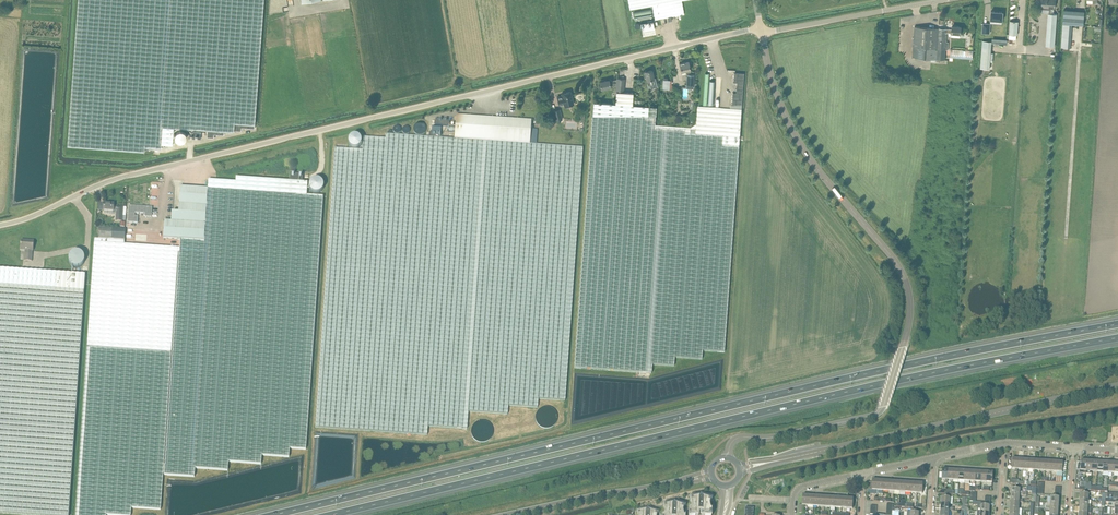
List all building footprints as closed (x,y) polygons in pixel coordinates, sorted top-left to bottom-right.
[(162,144),(163,127),(174,127),(188,129),(198,0),(78,0),(70,113),(68,146),(145,152),(145,147),(161,148),(162,144)] [(188,129),(234,132),(234,123),(255,125),(264,0),(198,0),(188,129)] [(630,10),(652,6),(655,19),(678,15),(684,14),(682,0),(683,0),(628,0),(630,10)] [(1054,14),(1055,0),(1042,0),(1042,2),(1042,7),(1050,7),(1049,14),(1054,14)] [(636,21),(653,17),(651,8),(634,12),(636,21)] [(1083,25),(1084,12),(1063,10),(1061,48),(1070,48),(1072,25),(1083,25)] [(991,11),(990,19),(1002,20),(1003,12),(998,11),(996,11),(991,11)] [(1054,14),(1049,14),(1048,13),(1046,46),(1055,47),(1057,14),(1054,14)] [(653,21),(641,23),(642,31),(654,29),(653,21)] [(1017,35),(1018,27),(1018,22),(1010,21),(1010,26),(1009,34),(1007,34),(1007,38),(1008,38),(1008,39),(1016,39),(1016,35),(1017,35)] [(989,33),(990,23),(983,23),(982,32),(989,33)] [(912,58),(937,59),(937,61),(942,62),(942,60),(945,60),(946,50),(948,50),(948,42),(947,42),(948,33),(961,34),(961,27),(952,26),(952,29),(915,26),(912,58)] [(983,41),(980,69),(990,70),(990,66),(985,65),(987,42),(983,41)] [(950,57),(953,58),(973,59),(973,51),(950,49),(950,57)] [(693,85),(694,79),(694,74),(691,74),(688,62),(680,64),(682,72),(686,70),(687,74),(686,84),(693,85)] [(657,87),(656,83),(655,78),(654,78),(652,70),(645,71),(647,80),(649,80),(651,88),(657,87)] [(742,107),(744,74),(734,73),(733,83),(736,83),(736,97),(732,97),(732,107),(742,107)] [(617,78),(617,79),(616,84),(616,91),(617,91),(624,92),(625,79),(617,78)] [(610,86),(616,84),(617,79),(609,81),(609,80),(600,82),(601,89),(611,87),(610,86)] [(672,89),(672,81),(664,80),(663,89),(672,89)] [(562,96),(557,97),(559,105),(564,104),(565,106),(574,104),(571,91),(562,94),(562,96)] [(634,93),(624,92),(617,91),(616,103),(593,102),(586,213),(575,367),(651,373),(652,365),(674,366),(674,358),(702,359),(702,351),(724,352),(741,113),(697,109),(696,131),(655,128),(656,106),(633,104),(634,93)] [(560,109),(553,111),(556,121),(562,119),(560,109)] [(454,139),(489,141),(530,144),(531,121),(456,116),(454,139)] [(427,127),(427,125),(426,124),(425,122),(424,121),(423,120),(421,120),(420,119),(419,120),(417,120),(415,121),(414,122),(413,124),(413,125),(413,126),(413,127),(413,129),(413,130),(414,131),(415,132),(416,133),(418,133),(419,134),(421,134),(422,133),(423,133),(424,132),(425,131),(426,129),(426,128),(427,127)] [(173,145),(174,127),(163,127),(162,144),(173,145)] [(182,130),(181,130),(180,130),(179,131),(178,131),(177,131),(177,132),(176,132),(176,133),(175,134),(175,135),(175,136),(175,137),(175,138),(176,138),(176,139),(177,140),(178,141),(179,142),(180,142),(181,142),(182,142),(183,142),(183,141),(184,141),(185,140),(186,140),(186,139),(186,138),(187,138),(187,137),(187,136),(187,135),(187,134),(186,134),(186,133),(185,132),(184,131),(183,131),(182,130)] [(467,429),(468,412),(489,141),(454,139),(386,134),(386,139),(364,137),(363,150),(335,148),(333,180),(315,427),(366,431),(427,435),(427,426),(467,429)] [(356,136),(355,136),(354,136),(353,136),(352,137),(351,137),(350,137),(350,138),(349,139),(349,140),(348,141),(348,142),(348,143),(349,144),(349,145),(350,146),(350,147),(351,147),(351,148),(352,148),(353,149),(354,149),(355,149),(356,149),(357,149),(358,148),(359,148),(360,147),(360,146),(361,146),(361,145),(362,144),(362,143),(362,142),(362,141),(362,140),(361,140),(361,139),(361,138),(360,138),(360,137),(359,137),(358,136),(357,136),(356,136)] [(489,141),(468,412),(507,414),(508,405),(537,407),(538,398),(565,400),(582,148),(530,144),(489,141)] [(208,189),(307,195),(307,182),(236,177),(236,181),(208,180),(208,189)] [(323,183),(322,181),(320,180),(317,179),(315,179),(313,180),(311,182),(309,184),(309,186),(309,189),(311,191),(312,192),(315,193),(317,194),(319,193),(321,192),(323,190),(324,188),(324,185),(323,183)] [(208,189),(180,187),(178,213),(172,213),(171,221),(164,221),(163,238),(180,239),(204,241),(208,189)] [(194,477),(195,468),(228,470),(228,461),(261,464),(262,455),(289,457),(290,448),(306,449),(323,196),(307,195),(208,189),(204,241),(180,239),(173,337),(166,475),(194,477)] [(123,212),(123,208),(123,207),(114,206),(114,204),(104,204),(104,210),(116,211),(115,220),(122,221),(123,212)] [(142,206),(142,213),(145,213),(145,216),(152,217),(152,207),(142,206)] [(135,212),(128,212),(128,222),(138,223),(138,216),(135,216),(135,212)] [(125,240),(125,229),(125,228),(99,227),(98,238),(125,240)] [(76,514),(106,514),(111,514),(130,514),(131,508),(162,509),(178,252),(178,247),(157,246),(124,244),(125,240),(98,238),(94,238),(76,514)] [(21,240),(21,245),(21,250),(25,250),(25,260),(32,260),(33,251),(34,241),(21,240)] [(77,252),(76,252),(75,252),(74,252),(73,253),(72,253),(72,254),(71,254),(70,255),(70,256),(69,257),(69,258),(69,259),(69,260),(69,261),(69,262),(70,263),(70,264),(71,265),(72,265),(72,266),(73,266),(74,267),(75,267),(76,267),(77,267),(78,267),(79,267),(80,266),(81,266),(81,265),(82,265),(83,264),(83,263),(84,263),(84,262),(84,261),(84,260),(84,259),(84,258),(84,257),(84,256),(83,256),(83,255),(82,254),(81,253),(80,253),(80,252),(79,252),(77,252)] [(84,291),(85,274),(0,268),(0,285),(84,291)] [(0,285),(0,512),(37,514),(69,514),(84,291),(0,285)] [(878,494),(878,490),(879,480),(873,479),(873,483),(869,482),(868,489),(872,489),(872,494),(878,494)] [(1046,503),(1059,504),(1059,497),(1059,495),(1055,495),(1046,494),(1046,499),(1046,503)] [(804,505),(808,505),(809,495),(803,495),(802,505),(800,504),(799,513),(804,513),(804,505)] [(690,500),(691,504),(690,509),(689,509),(689,508),(688,514),(699,514),(699,513),(701,513),(701,514),(712,514),(712,509),(711,509),(711,510),(710,510),(709,505),(711,500),(702,498),(702,500),(699,500),(699,498),(690,500)] [(986,505),(986,502),(984,502),(976,501),(973,501),(972,504),(977,505),(977,511),(990,512),(990,505),(986,505)] [(664,505),(665,510),(663,514),(662,514),(684,514),(683,511),(684,506),(676,504),(675,504),(675,506),(673,506),(673,504),(673,503),(664,505)] [(754,507),(746,507),(745,514),(754,514),(754,507)]
